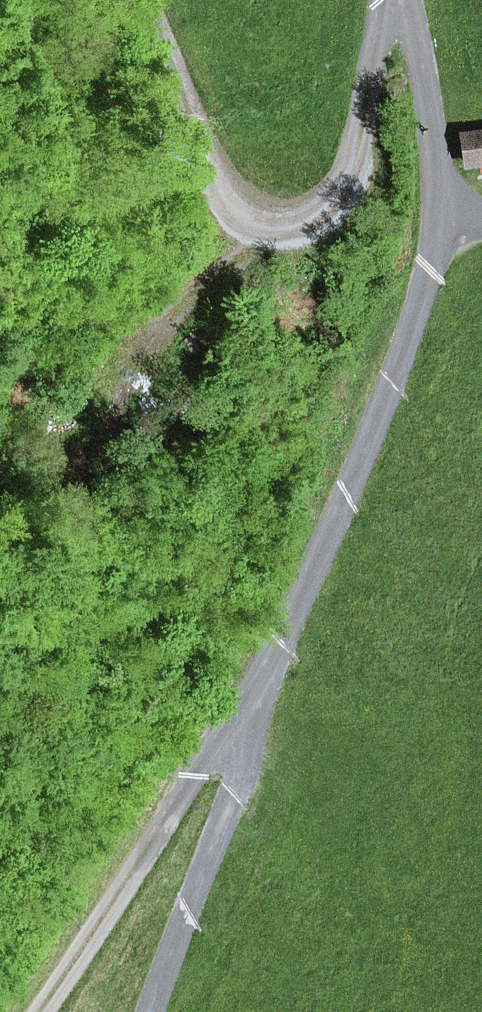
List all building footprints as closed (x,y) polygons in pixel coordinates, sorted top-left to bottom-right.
[(470,166),(481,165),(481,132),(465,134),(470,166)]
